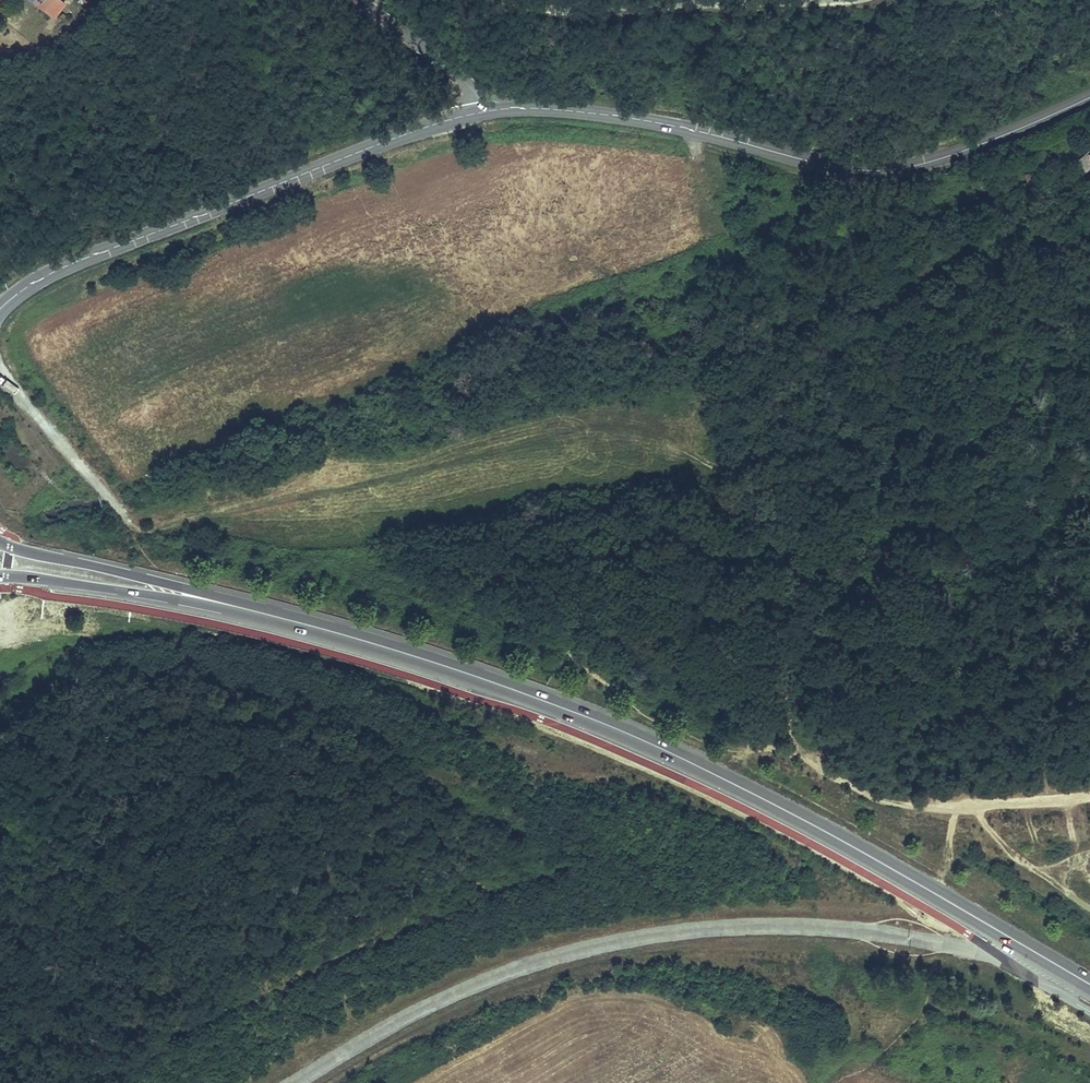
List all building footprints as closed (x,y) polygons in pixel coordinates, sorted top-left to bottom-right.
[(33,1),(44,10),(51,0),(32,0),(33,1)] [(1079,163),(1087,176),(1089,176),(1089,156),(1079,163)] [(1020,170),(1019,178),(1023,178),(1037,178),(1036,170),(1020,170)] [(1011,178),(1011,187),(1020,186),(1019,178),(1011,178)] [(1019,178),(1020,186),(1037,187),(1037,178),(1023,178),(1019,178)]
